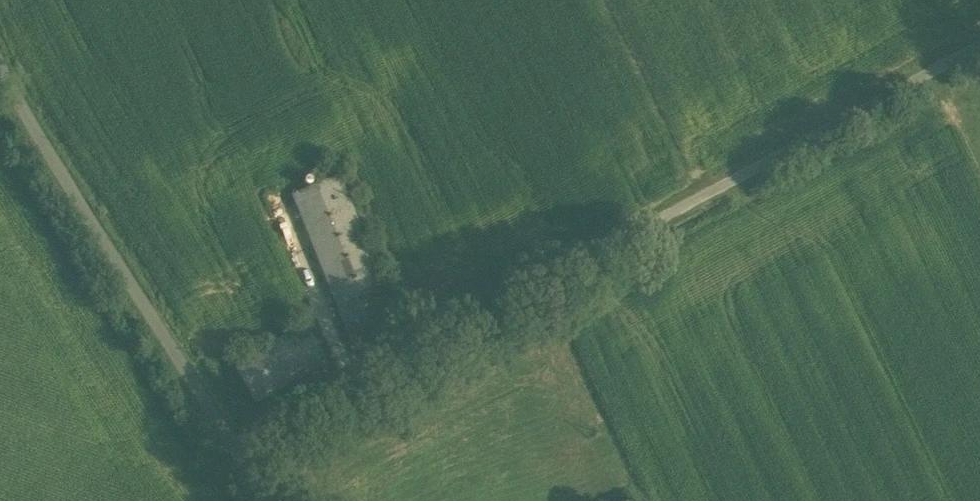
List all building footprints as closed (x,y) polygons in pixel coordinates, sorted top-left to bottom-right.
[(321,183),(339,175),(335,164),(316,171),(321,183)] [(321,183),(291,195),(351,342),(399,322),(339,175),(321,183)] [(309,318),(237,358),(259,397),(331,358),(309,318)]
